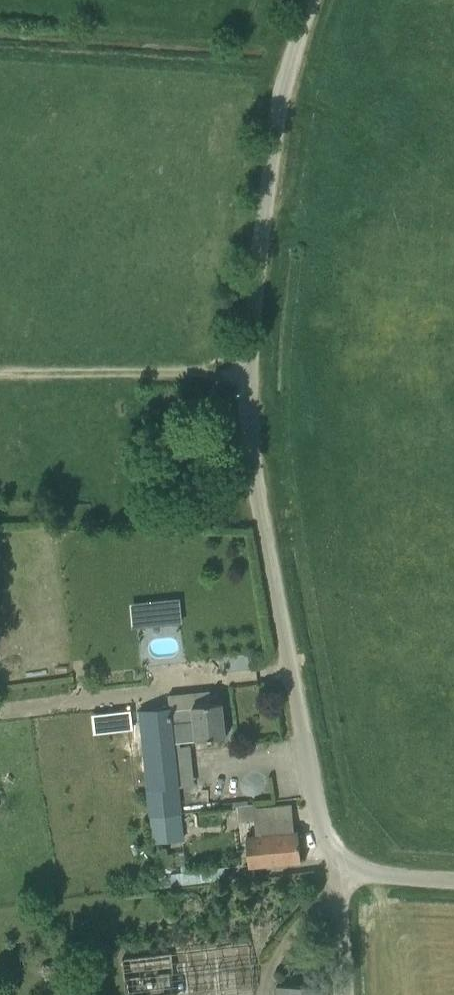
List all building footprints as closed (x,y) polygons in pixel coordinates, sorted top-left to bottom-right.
[(180,599),(132,603),(135,628),(183,623),(180,599)] [(223,702),(172,707),(140,710),(148,788),(147,789),(150,816),(181,812),(178,785),(180,785),(175,741),(226,736),(223,702)] [(96,717),(97,731),(129,728),(128,714),(96,717)] [(290,805),(270,807),(257,808),(258,819),(254,819),(256,834),(246,834),(249,866),(302,861),(299,831),(293,832),(292,817),(290,805)] [(181,812),(150,816),(153,841),(184,838),(181,812)] [(226,878),(225,866),(159,874),(160,887),(226,878)] [(171,955),(127,957),(129,994),(173,994),(171,955)] [(328,984),(277,986),(277,994),(328,994),(328,984)]
